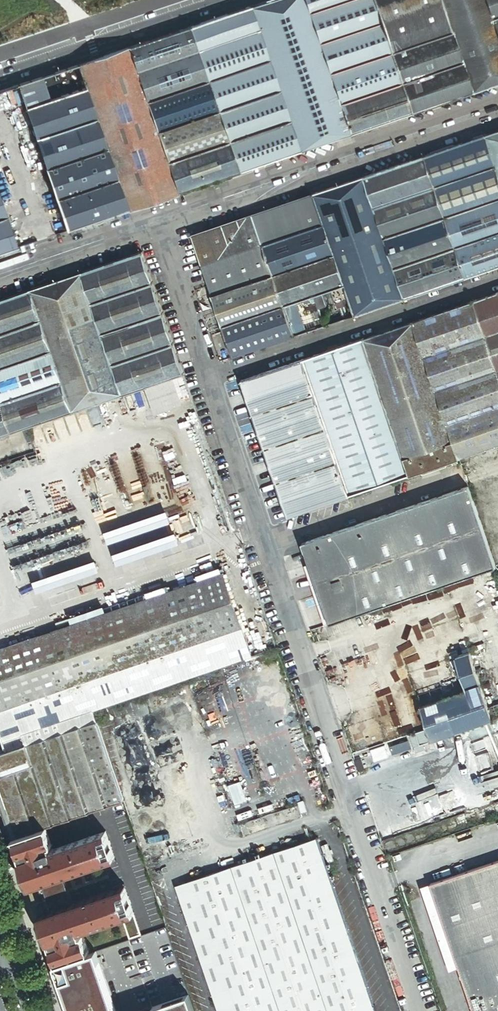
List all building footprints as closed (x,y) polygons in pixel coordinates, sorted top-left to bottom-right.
[(252,7),(260,30),(270,60),(280,90),(290,120),(301,151),(350,134),(340,103),(329,73),(319,43),(309,14),(304,0),(272,0),(252,7)] [(309,14),(349,0),(304,0),(309,14)] [(373,0),(349,0),(309,14),(319,43),(381,22),(373,0)] [(441,0),(373,0),(381,22),(391,52),(452,31),(441,0)] [(452,31),(462,62),(473,93),(497,84),(497,39),(491,18),(485,0),(441,0),(452,31)] [(491,18),(497,16),(497,0),(485,0),(491,18)] [(252,7),(191,28),(198,51),(260,30),(252,7)] [(381,22),(319,43),(329,73),(391,52),(381,22)] [(191,28),(128,49),(139,81),(147,102),(209,81),(191,28)] [(270,60),(260,30),(198,51),(209,81),(270,60)] [(462,62),(452,31),(391,52),(402,82),(462,62)] [(128,49),(80,65),(87,88),(98,118),(108,148),(118,179),(129,210),(138,207),(178,193),(167,162),(157,132),(147,102),(139,81),(136,72),(128,49)] [(402,82),(391,52),(329,73),(340,103),(402,82)] [(280,90),(270,60),(209,81),(219,111),(280,90)] [(462,62),(402,82),(412,113),(473,93),(462,62)] [(219,111),(209,81),(147,102),(157,132),(219,111)] [(18,85),(20,91),(30,87),(29,82),(18,85)] [(402,82),(340,103),(350,134),(412,113),(402,82)] [(30,87),(20,91),(26,109),(50,101),(44,83),(30,87)] [(98,118),(87,88),(50,101),(26,109),(36,139),(98,118)] [(280,90),(219,111),(229,141),(290,120),(280,90)] [(219,111),(157,132),(167,162),(229,141),(219,111)] [(98,118),(36,139),(46,169),(108,148),(98,118)] [(301,151),(290,120),(229,141),(240,172),(301,151)] [(486,135),(497,165),(497,169),(497,131),(486,135)] [(497,165),(486,135),(425,156),(436,186),(497,165)] [(240,172),(229,141),(167,162),(178,193),(240,172)] [(118,179),(108,148),(46,169),(57,200),(118,179)] [(436,186),(425,156),(364,177),(375,207),(436,186)] [(497,165),(436,186),(446,216),(497,198),(497,169),(497,165)] [(375,207),(364,177),(315,194),(325,224),(335,254),(346,285),(350,298),(356,315),(406,298),(395,267),(385,237),(375,207)] [(118,179),(57,200),(68,231),(129,210),(118,179)] [(446,216),(436,186),(375,207),(385,237),(446,216)] [(275,275),(264,245),(325,224),(315,194),(253,215),(192,236),(209,284),(213,296),(275,275)] [(446,216),(456,246),(497,232),(497,198),(446,216)] [(0,218),(0,254),(18,248),(7,216),(0,218)] [(446,216),(385,237),(395,267),(456,246),(446,216)] [(335,254),(325,224),(264,245),(275,275),(335,254)] [(456,246),(467,277),(497,266),(497,232),(456,246)] [(467,277),(456,246),(395,267),(406,298),(467,277)] [(143,252),(82,273),(92,303),(153,283),(143,252)] [(346,285),(335,254),(275,275),(285,306),(298,301),(324,293),(331,290),(346,285)] [(82,273),(32,290),(42,321),(53,351),(63,381),(73,412),(80,410),(94,405),(106,401),(120,396),(123,395),(113,364),(103,334),(92,303),(82,273)] [(285,306),(275,275),(213,296),(224,327),(285,306)] [(153,283),(92,303),(103,334),(164,313),(153,283)] [(346,285),(331,290),(335,302),(337,303),(350,298),(346,285)] [(0,301),(0,335),(42,321),(32,290),(0,301)] [(317,298),(320,309),(327,307),(328,305),(324,293),(298,301),(299,304),(317,298)] [(474,301),(486,335),(497,331),(497,293),(474,301)] [(296,336),(308,332),(299,304),(298,301),(285,306),(296,336)] [(486,335),(474,301),(414,322),(425,356),(486,335)] [(296,336),(285,306),(224,327),(234,357),(296,336)] [(174,343),(164,313),(103,334),(113,364),(174,343)] [(42,321),(0,335),(0,369),(53,351),(42,321)] [(425,356),(414,322),(364,339),(376,373),(387,407),(399,440),(410,475),(460,458),(448,423),(436,389),(425,356)] [(486,335),(497,369),(497,368),(497,331),(486,335)] [(486,335),(425,356),(436,389),(497,369),(486,335)] [(376,373),(364,339),(303,360),(314,394),(376,373)] [(174,343),(113,364),(123,395),(132,392),(148,387),(171,379),(184,374),(174,343)] [(0,369),(0,398),(2,402),(63,381),(53,351),(0,369)] [(314,394),(303,360),(241,381),(253,415),(314,394)] [(497,369),(436,389),(448,423),(497,406),(497,371),(497,369)] [(376,373),(314,394),(326,428),(387,407),(376,373)] [(171,379),(148,387),(156,411),(180,403),(171,379)] [(73,412),(63,381),(2,402),(12,433),(67,414),(73,412)] [(314,394),(253,415),(264,449),(326,428),(314,394)] [(2,402),(0,403),(0,437),(12,433),(2,402)] [(448,423),(460,458),(497,445),(497,406),(448,423)] [(399,440),(387,407),(326,428),(337,461),(399,440)] [(337,461),(326,428),(264,449),(276,482),(337,461)] [(399,440),(337,461),(349,496),(410,475),(399,440)] [(337,461),(276,482),(288,517),(349,496),(337,461)] [(497,569),(470,487),(303,543),(331,625),(387,607),(448,586),(497,569)] [(243,629),(224,574),(0,651),(0,712),(243,629)] [(0,712),(0,733),(3,742),(92,712),(252,657),(243,629),(0,712)] [(471,652),(456,657),(467,691),(482,686),(471,652)] [(493,720),(482,686),(467,691),(421,707),(428,729),(432,741),(493,720)] [(96,724),(92,712),(3,742),(7,752),(25,746),(25,748),(96,724)] [(25,748),(31,766),(0,776),(0,805),(12,840),(16,838),(10,819),(46,807),(52,826),(75,818),(123,802),(96,724),(25,748)] [(419,745),(432,741),(428,729),(415,733),(419,745)] [(7,752),(0,755),(0,776),(31,766),(25,748),(25,746),(7,752)] [(364,762),(357,764),(361,774),(368,772),(364,762)] [(45,829),(52,826),(46,807),(10,819),(16,838),(45,829)] [(12,840),(29,889),(115,859),(106,832),(49,851),(48,848),(51,847),(45,829),(16,838),(12,840)] [(215,1010),(377,1010),(320,842),(174,891),(215,1010)] [(431,885),(460,969),(474,1010),(497,1010),(497,862),(431,885)] [(56,911),(39,917),(56,965),(88,955),(82,937),(80,937),(78,934),(123,918),(130,940),(140,936),(133,914),(135,914),(124,884),(112,888),(113,891),(65,907),(64,902),(54,906),(56,911)] [(450,973),(460,969),(431,885),(421,889),(450,973)] [(97,956),(56,972),(69,1010),(116,1010),(97,956)] [(159,1010),(196,1010),(192,999),(159,1010)]
